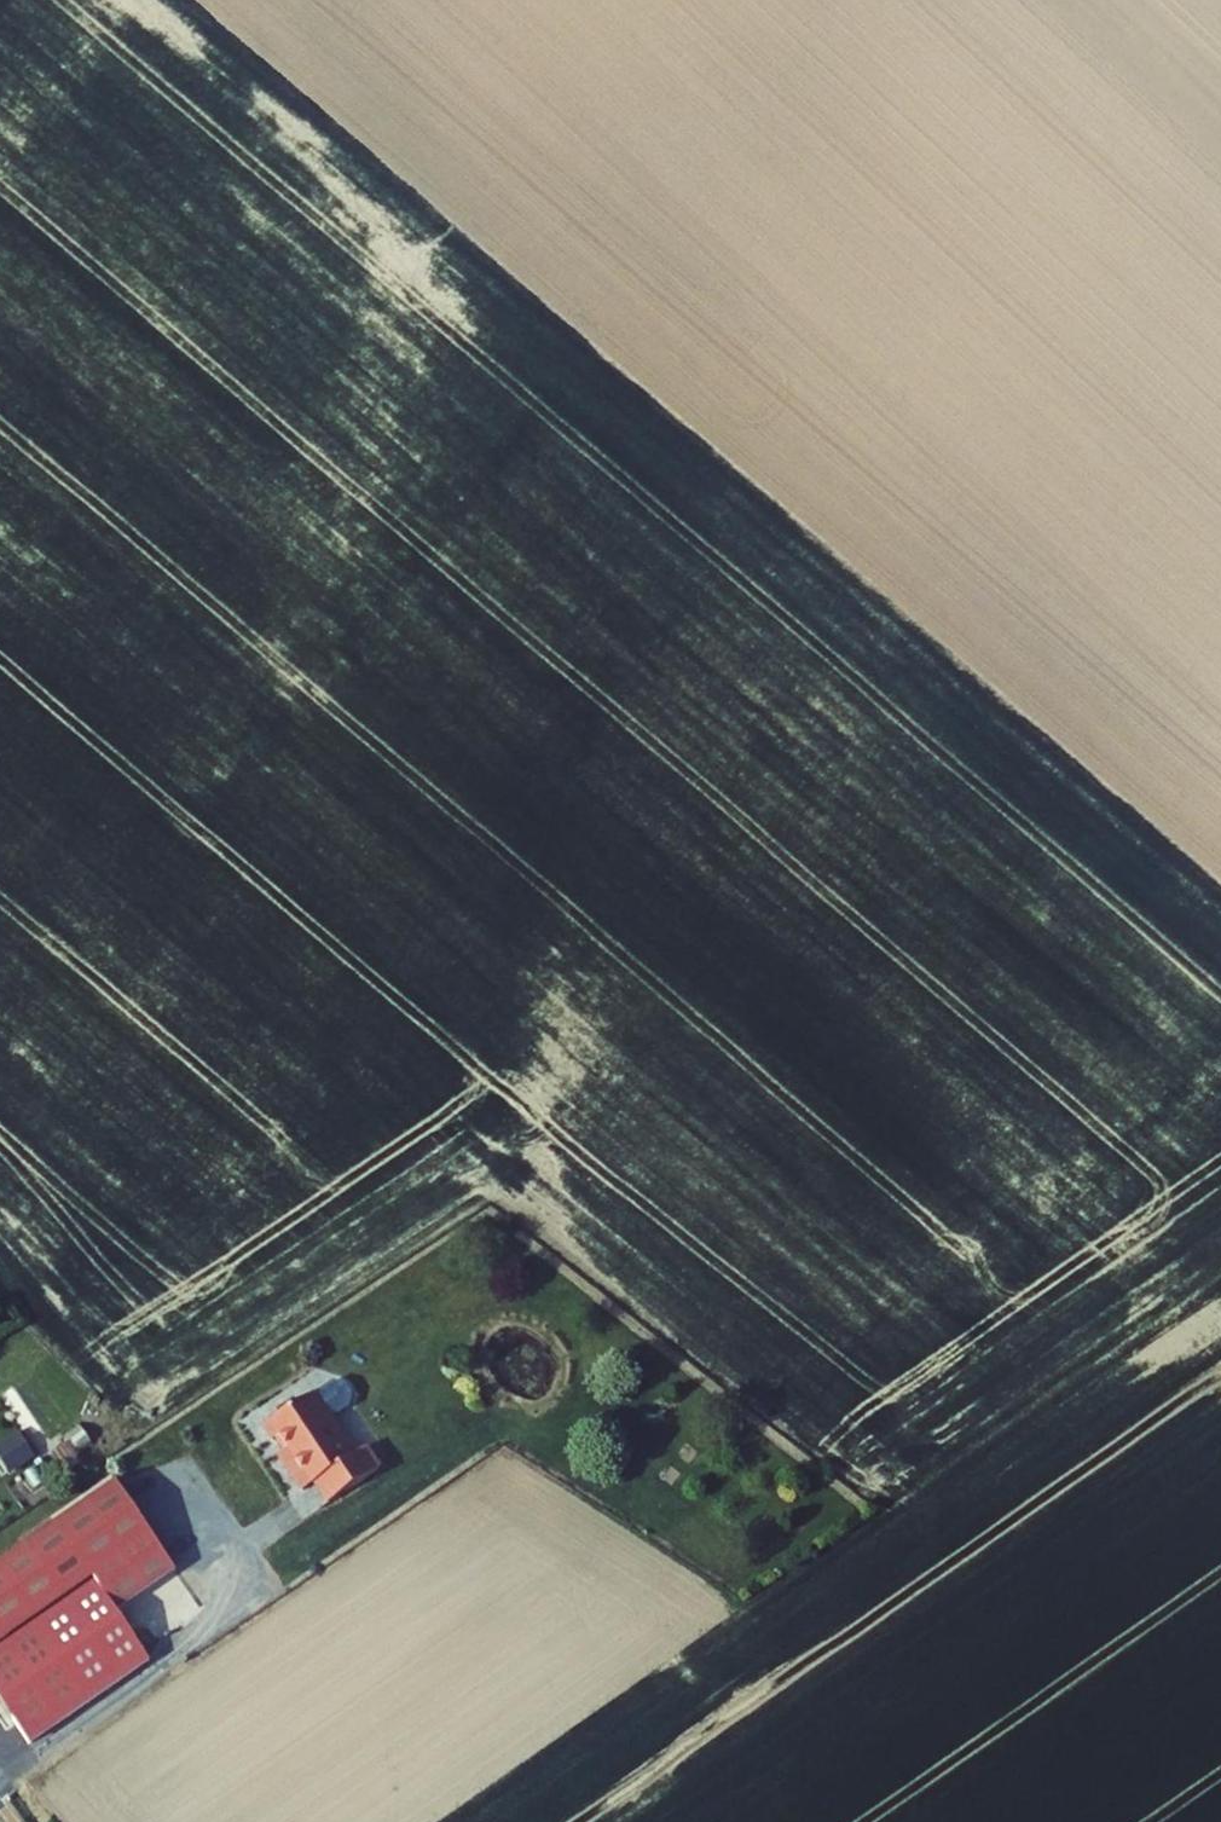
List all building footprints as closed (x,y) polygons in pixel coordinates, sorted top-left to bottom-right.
[(349,1386),(337,1383),(317,1397),(315,1395),(268,1426),(277,1441),(281,1438),(289,1450),(282,1455),(307,1491),(319,1483),(333,1503),(382,1469),(368,1448),(357,1456),(333,1421),(353,1407),(356,1396),(349,1386)] [(0,1446),(0,1462),(10,1477),(35,1460),(18,1434),(0,1446)] [(30,1741),(148,1662),(112,1609),(174,1568),(120,1489),(0,1569),(0,1697),(30,1741)]
